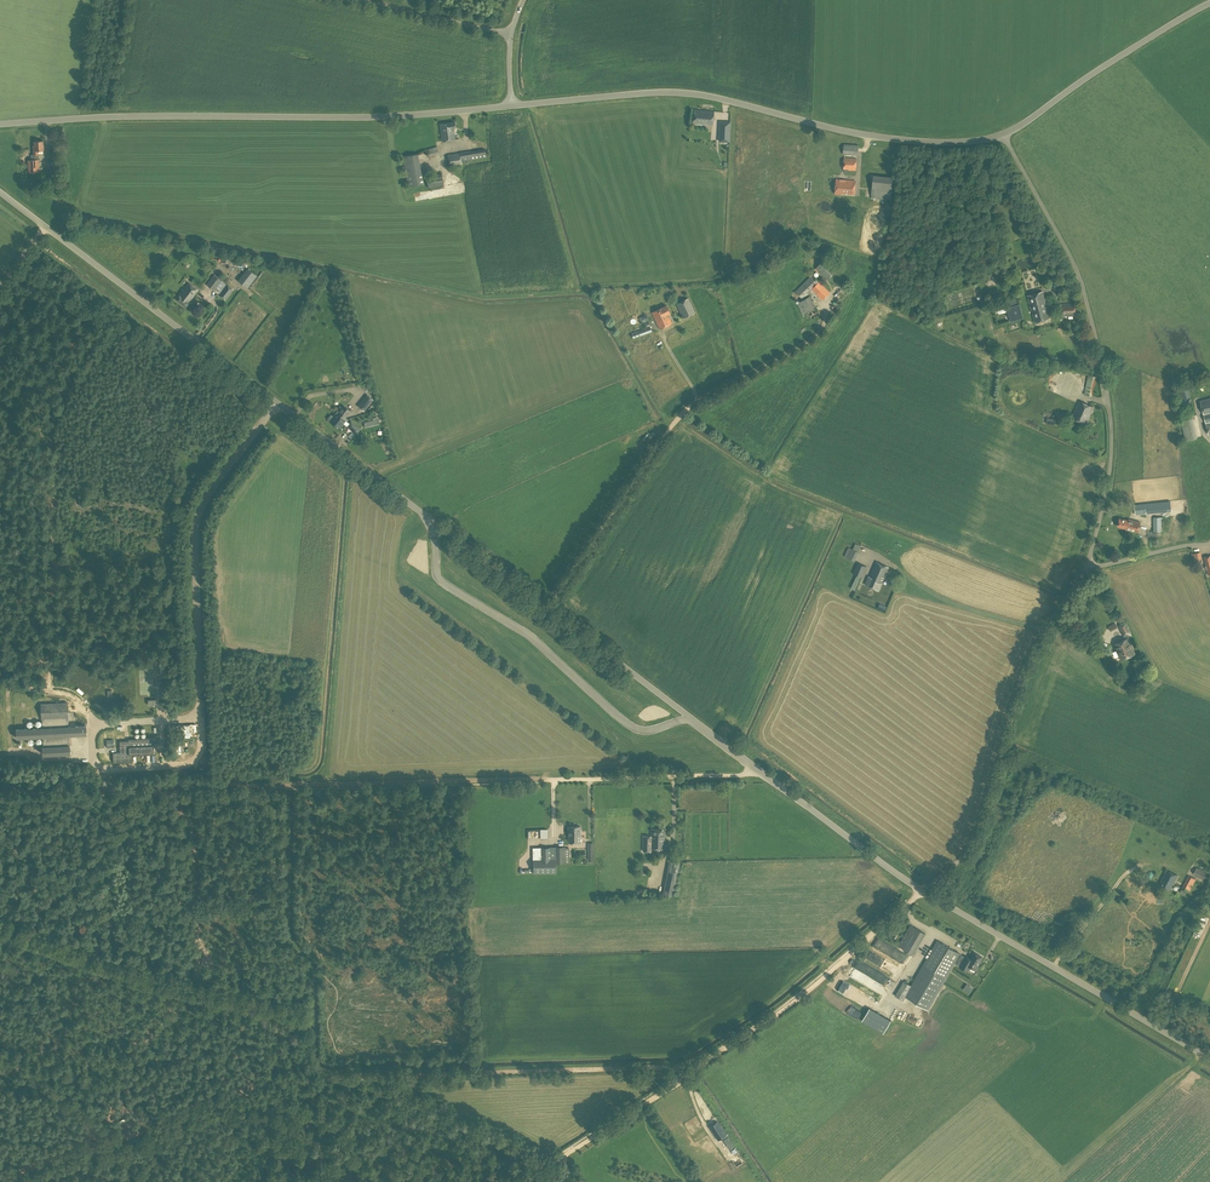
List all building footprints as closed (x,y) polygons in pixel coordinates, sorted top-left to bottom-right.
[(712,125),(714,112),(694,109),(692,123),(712,125)] [(442,141),(455,139),(453,128),(455,128),(454,122),(439,124),(442,141)] [(38,159),(38,154),(38,151),(44,150),(43,140),(34,141),(34,145),(33,145),(34,154),(31,155),(31,160),(28,160),(29,172),(39,172),(39,159),(38,159)] [(858,155),(858,145),(844,144),(843,154),(858,155)] [(427,156),(439,153),(437,147),(425,150),(427,156)] [(450,166),(462,164),(462,162),(472,161),(472,160),(486,157),(485,149),(448,155),(450,166)] [(408,187),(423,184),(418,153),(402,156),(408,187)] [(857,158),(844,157),(844,172),(848,172),(848,170),(856,170),(857,158)] [(52,168),(49,172),(55,177),(58,173),(52,168)] [(428,188),(443,186),(441,174),(426,176),(428,188)] [(891,200),(893,177),(873,175),(871,198),(891,200)] [(855,194),(856,181),(837,179),(835,194),(841,194),(842,193),(855,194)] [(827,280),(836,271),(830,264),(831,263),(826,258),(816,268),(827,280)] [(250,287),(260,275),(251,268),(241,279),(250,287)] [(214,290),(222,280),(214,274),(206,285),(214,290)] [(830,292),(812,275),(796,291),(803,299),(813,289),(822,299),(830,292)] [(185,307),(198,290),(188,282),(175,299),(185,307)] [(225,300),(234,289),(227,284),(218,294),(225,300)] [(1035,322),(1050,318),(1043,291),(1028,296),(1035,322)] [(813,314),(811,310),(816,307),(810,296),(797,303),(803,314),(808,311),(812,319),(820,314),(818,311),(813,314)] [(683,318),(695,312),(688,298),(676,304),(683,318)] [(1008,314),(1010,322),(1020,319),(1015,299),(993,305),(995,313),(1008,310),(1009,313),(1008,314)] [(1062,315),(1077,314),(1077,303),(1062,304),(1062,315)] [(670,313),(666,305),(652,312),(660,329),(672,323),(668,314),(670,313)] [(641,323),(649,319),(647,314),(639,318),(641,323)] [(633,338),(652,332),(650,326),(631,333),(633,338)] [(1095,386),(1097,376),(1089,375),(1085,394),(1092,396),(1094,386),(1095,386)] [(364,411),(373,399),(367,394),(358,406),(364,411)] [(1201,401),(1209,434),(1209,398),(1201,401)] [(1086,422),(1093,407),(1080,401),(1073,417),(1086,422)] [(1049,426),(1054,426),(1055,419),(1059,419),(1059,412),(1049,412),(1049,426)] [(333,417),(331,415),(328,419),(331,422),(337,427),(338,427),(340,428),(344,424),(343,423),(345,420),(343,419),(336,413),(333,417)] [(1193,415),(1183,416),(1187,437),(1197,435),(1193,415)] [(355,426),(352,430),(356,433),(360,429),(355,425),(355,426)] [(651,443),(655,438),(649,434),(645,439),(651,443)] [(1138,504),(1139,515),(1169,511),(1168,501),(1138,504)] [(1133,525),(1134,520),(1129,519),(1129,520),(1120,518),(1118,526),(1127,528),(1128,524),(1133,525)] [(1128,524),(1127,528),(1126,529),(1138,532),(1141,522),(1134,520),(1133,525),(1128,524)] [(859,552),(848,548),(844,556),(847,557),(855,561),(859,552)] [(862,578),(867,567),(857,562),(852,573),(862,578)] [(882,582),(889,567),(876,562),(871,575),(870,575),(866,583),(880,589),(883,582),(882,582)] [(861,578),(856,576),(851,588),(856,590),(861,578)] [(887,606),(880,603),(877,608),(884,612),(887,606)] [(1123,635),(1131,631),(1127,622),(1118,626),(1123,635)] [(1120,659),(1135,653),(1129,638),(1114,644),(1120,659)] [(68,727),(68,717),(68,712),(67,703),(41,704),(42,718),(42,728),(16,729),(16,738),(43,736),(43,746),(42,746),(43,754),(71,752),(70,745),(69,745),(69,735),(75,735),(86,734),(86,726),(68,727)] [(113,762),(132,761),(132,754),(154,753),(153,738),(128,739),(128,741),(119,741),(120,752),(113,753),(113,762)] [(568,842),(580,842),(580,826),(568,826),(568,842)] [(651,848),(664,848),(664,829),(651,829),(651,836),(651,848)] [(651,836),(643,836),(643,851),(651,851),(651,848),(651,836)] [(565,848),(540,848),(540,858),(533,858),(533,873),(556,873),(556,865),(555,865),(555,863),(569,863),(569,848),(565,848)] [(674,896),(680,862),(669,860),(663,894),(674,896)] [(1170,890),(1177,876),(1167,870),(1160,884),(1170,890)] [(1189,892),(1196,879),(1189,875),(1182,888),(1189,892)] [(913,954),(925,933),(911,925),(899,945),(913,954)] [(902,960),(906,953),(877,940),(873,947),(902,960)] [(937,940),(923,965),(911,985),(912,986),(906,997),(910,999),(928,1009),(954,963),(959,966),(968,971),(970,966),(976,970),(979,964),(978,964),(982,957),(974,952),(970,959),(965,956),(965,957),(960,954),(960,953),(937,940)] [(880,964),(884,956),(870,950),(867,957),(880,964)] [(878,974),(875,978),(856,968),(851,977),(853,978),(854,977),(882,992),(885,987),(878,983),(881,976),(878,974)] [(881,983),(888,976),(885,973),(878,980),(881,983)] [(906,997),(912,986),(911,985),(903,981),(895,995),(903,1000),(906,997)] [(909,1020),(916,1022),(918,1016),(911,1014),(909,1020)] [(727,1137),(726,1134),(717,1122),(709,1127),(718,1140),(722,1137),(724,1139),(727,1137)]
